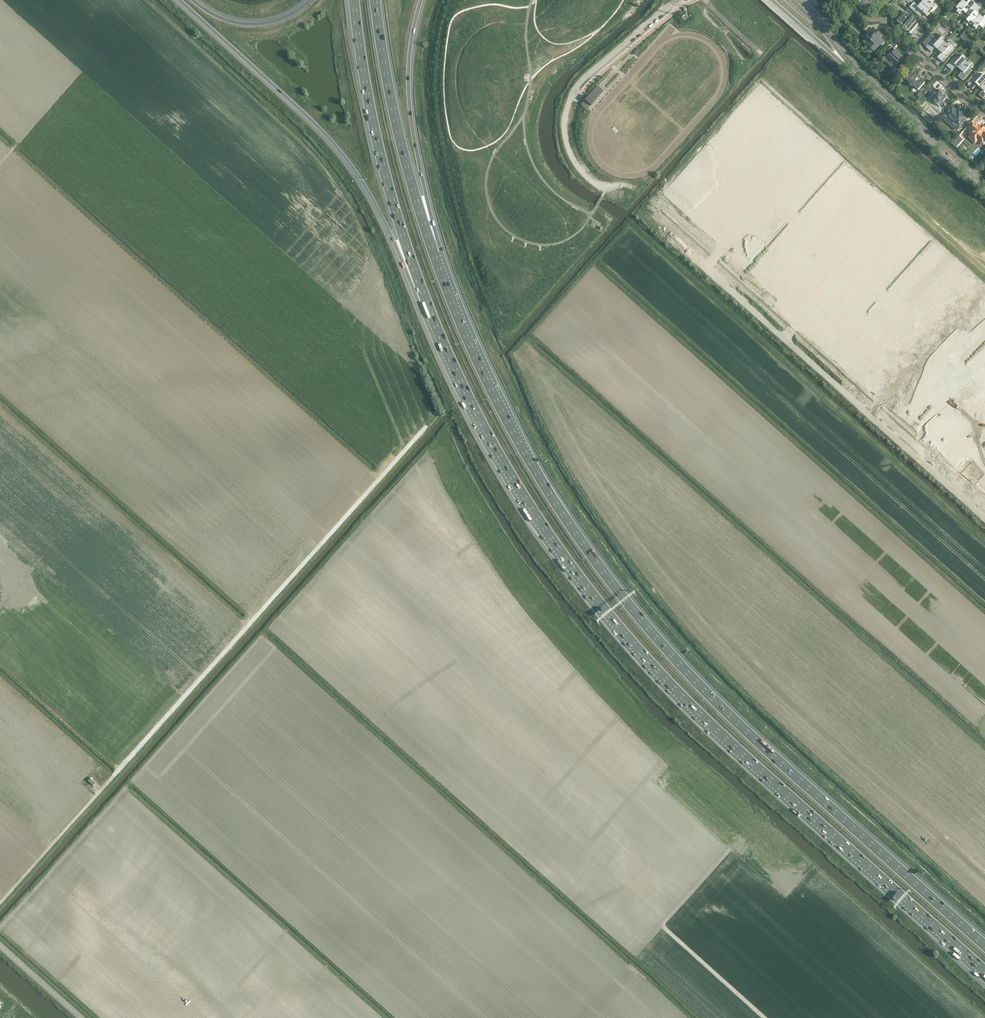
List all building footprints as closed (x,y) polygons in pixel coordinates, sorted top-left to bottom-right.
[(921,3),(931,12),(935,7),(931,4),(935,0),(924,0),(921,3)] [(966,14),(975,3),(972,0),(969,0),(966,3),(963,0),(954,10),(959,14),(963,10),(966,14)] [(927,17),(931,12),(921,3),(918,6),(914,2),(909,8),(920,17),(923,13),(927,17)] [(975,3),(966,14),(970,17),(966,21),(971,25),(980,15),(976,12),(980,8),(975,3)] [(897,22),(910,34),(918,25),(905,13),(897,22)] [(980,15),(971,25),(976,29),(979,25),(983,29),(984,26),(984,16),(983,18),(980,15)] [(882,45),(885,42),(877,35),(878,33),(873,29),(866,37),(867,38),(864,42),(873,50),(876,46),(877,47),(880,44),(882,45)] [(931,34),(922,43),(926,47),(931,52),(935,48),(938,50),(947,41),(942,37),(939,34),(936,38),(935,37),(931,34)] [(941,53),(937,58),(943,62),(955,48),(951,45),(947,41),(938,50),(941,53)] [(903,63),(906,60),(891,47),(884,54),(887,57),(884,61),(893,70),(897,66),(898,66),(898,68),(900,69),(902,69),(903,68),(903,65),(904,65),(903,63)] [(956,66),(959,69),(968,59),(963,55),(959,59),(956,56),(947,66),(952,71),(956,66)] [(968,59),(959,69),(962,72),(958,76),(963,81),(973,71),(969,67),(972,64),(968,59)] [(918,90),(925,83),(913,72),(906,80),(911,83),(910,84),(910,86),(911,87),(912,87),(913,87),(914,86),(918,90)] [(980,88),(984,82),(984,75),(984,74),(980,78),(977,74),(967,85),(973,89),(977,85),(980,88)] [(598,86),(581,105),(587,110),(587,109),(603,91),(598,86)] [(934,86),(929,91),(933,95),(930,98),(939,106),(941,105),(943,102),(945,104),(950,100),(947,97),(946,98),(941,94),(942,93),(934,86)] [(967,122),(967,121),(966,120),(968,118),(963,114),(963,113),(962,112),(960,111),(959,112),(957,112),(952,107),(945,115),(957,126),(960,128),(962,126),(962,125),(963,123),(964,124),(965,123),(966,123),(967,122)] [(968,130),(969,131),(969,132),(968,133),(969,135),(969,136),(968,138),(975,144),(977,143),(980,146),(982,144),(984,145),(984,144),(984,137),(983,135),(984,132),(979,127),(974,123),(968,130)] [(981,399),(969,412),(984,426),(984,403),(981,399)] [(810,816),(808,818),(817,828),(819,826),(810,816)]
